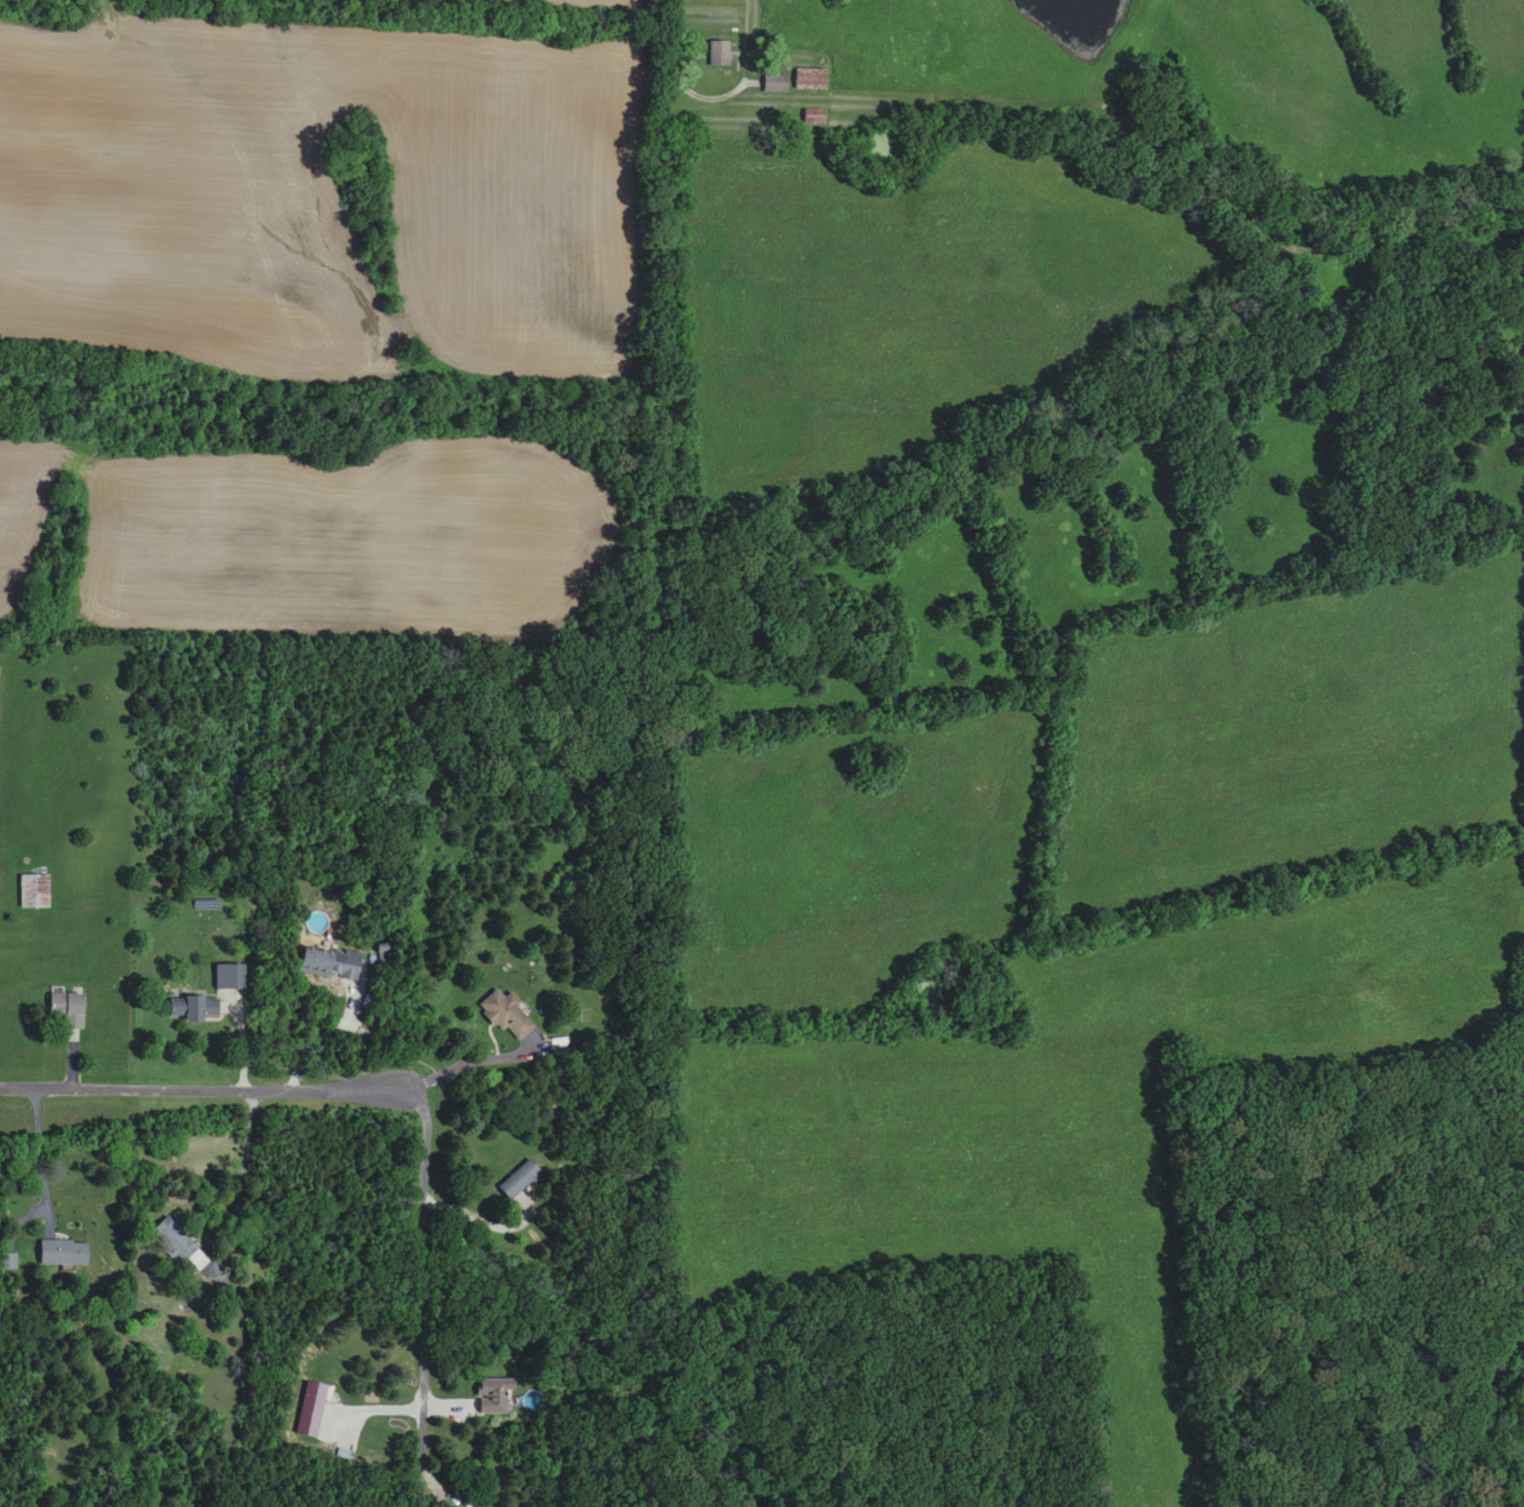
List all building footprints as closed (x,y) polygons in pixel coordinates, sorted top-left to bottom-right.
[(710,67),(729,67),(729,41),(710,41),(710,67)] [(827,90),(827,69),(797,69),(797,90),(827,90)] [(788,75),(765,75),(765,92),(787,93),(788,75)] [(825,124),(825,109),(805,109),(805,124),(825,124)] [(21,875),(21,909),(50,909),(50,875),(21,875)] [(363,954),(304,946),(300,974),(359,982),(363,954)] [(245,965),(217,965),(217,990),(245,990),(245,965)] [(511,993),(505,998),(498,990),(479,1005),(502,1034),(509,1029),(519,1041),(537,1027),(511,993)] [(84,1030),(84,994),(51,994),(51,1015),(64,1015),(64,1030),(84,1030)] [(171,998),(171,1017),(187,1017),(186,1024),(204,1024),(204,1018),(218,1018),(218,998),(171,998)] [(500,1187),(513,1201),(543,1172),(530,1158),(500,1187)] [(190,1266),(204,1252),(167,1217),(154,1231),(190,1266)] [(41,1265),(88,1265),(88,1241),(41,1241),(41,1265)] [(17,1254),(1,1254),(1,1270),(17,1270),(17,1254)] [(515,1392),(515,1379),(479,1380),(480,1414),(508,1414),(508,1392),(515,1392)]
